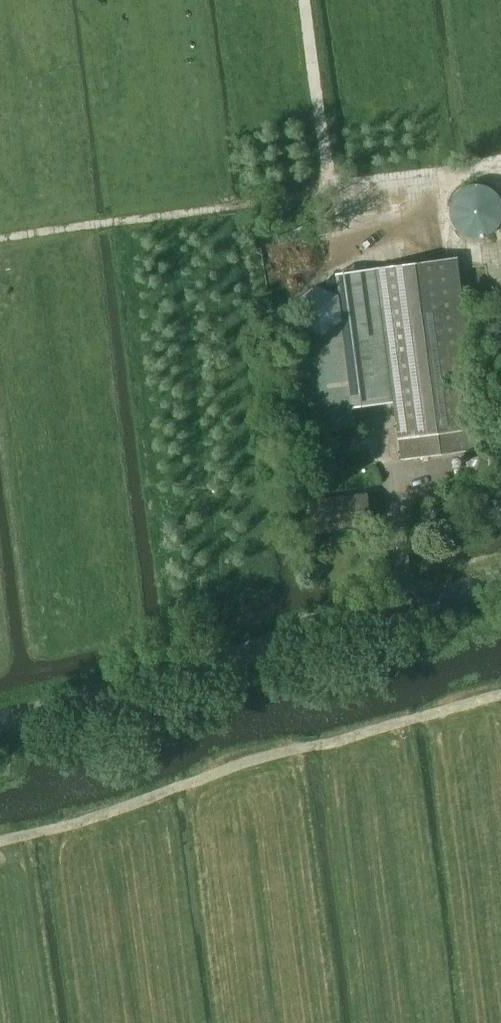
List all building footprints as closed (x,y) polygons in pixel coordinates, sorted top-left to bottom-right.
[(450,210),(451,217),(453,223),(457,228),(462,232),(467,235),(474,237),(480,237),(487,235),(492,232),(497,228),(500,223),(500,222),(500,198),(497,192),(492,188),(487,185),(480,183),(474,183),(467,185),(462,188),(457,192),(453,198),(451,204),(450,210)] [(480,449),(454,257),(374,268),(401,460),(480,449)] [(340,294),(311,283),(312,288),(296,301),(300,326),(302,327),(316,432),(357,426),(355,409),(360,406),(351,345),(346,346),(342,320),(344,319),(340,294)] [(492,465),(468,467),(469,481),(493,479),(492,465)] [(466,467),(454,468),(455,480),(467,479),(466,467)] [(372,527),(367,495),(311,503),(315,535),(372,527)]
